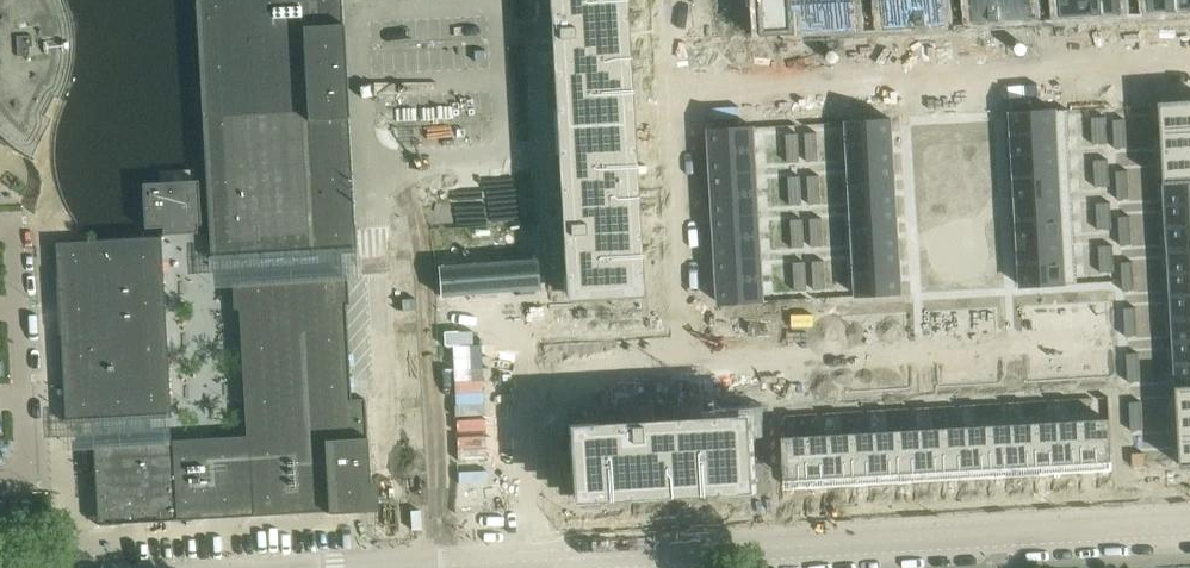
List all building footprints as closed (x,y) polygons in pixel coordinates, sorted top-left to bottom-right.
[(5,147),(8,149),(12,152),(19,155),(24,158),(44,117),(39,114),(48,96),(56,100),(59,94),(62,86),(64,80),(65,76),(67,69),(68,62),(69,57),(69,53),(69,49),(70,44),(69,38),(69,35),(69,30),(68,25),(67,21),(66,17),(65,13),(63,7),(61,0),(0,0),(0,142),(5,147)] [(208,231),(210,261),(261,258),(356,252),(342,0),(195,0),(208,231)] [(551,22),(555,22),(558,75),(554,75),(557,132),(631,128),(626,41),(621,41),(620,18),(625,18),(624,0),(550,0),(551,22)] [(748,8),(765,7),(766,34),(795,32),(793,0),(748,0),(748,8)] [(795,32),(828,30),(826,0),(793,0),(795,32)] [(828,30),(856,29),(854,2),(870,1),(870,0),(826,0),(828,30)] [(887,27),(916,25),(914,0),(886,0),(887,27)] [(916,25),(944,24),(943,0),(914,0),(916,25)] [(976,22),(981,22),(981,23),(1001,22),(1001,20),(1004,20),(1003,0),(974,0),(976,22)] [(1004,20),(1007,20),(1008,22),(1028,21),(1028,19),(1033,19),(1032,0),(1003,0),(1004,20)] [(1064,17),(1092,15),(1091,0),(1063,0),(1064,17)] [(1092,15),(1121,13),(1120,0),(1091,0),(1092,15)] [(1152,12),(1180,10),(1180,0),(1151,0),(1152,12)] [(1180,10),(1189,10),(1189,0),(1180,0),(1180,10)] [(1162,105),(1163,129),(1189,127),(1189,103),(1162,105)] [(1069,110),(1012,113),(1014,136),(1070,133),(1069,110)] [(1106,117),(1092,118),(1093,131),(1107,131),(1106,117)] [(893,120),(848,122),(850,144),(894,142),(893,120)] [(1126,120),(1114,120),(1115,134),(1127,134),(1126,120)] [(1163,129),(1164,153),(1189,152),(1189,127),(1163,129)] [(631,128),(557,132),(560,189),(564,189),(567,242),(563,242),(565,276),(572,275),(574,300),(634,296),(633,272),(639,272),(637,238),(632,238),(631,215),(636,215),(631,128)] [(755,128),(711,130),(712,152),(757,149),(755,128)] [(1107,131),(1093,131),(1093,145),(1108,144),(1107,131)] [(818,133),(806,133),(807,148),(819,147),(818,133)] [(1070,133),(1014,136),(1015,157),(1071,154),(1070,133)] [(799,134),(787,134),(788,149),(800,148),(799,134)] [(1127,134),(1115,134),(1115,149),(1127,148),(1127,134)] [(894,142),(850,144),(851,166),(896,163),(894,142)] [(819,147),(807,148),(807,162),(819,161),(819,147)] [(800,148),(788,149),(788,163),(800,162),(800,148)] [(757,149),(712,152),(713,174),(758,171),(757,149)] [(1164,153),(1166,177),(1189,176),(1189,152),(1164,153)] [(1071,154),(1015,157),(1016,179),(1072,176),(1071,154)] [(1109,160),(1094,161),(1095,174),(1110,173),(1109,160)] [(896,163),(851,166),(852,187),(897,185),(896,163)] [(758,171),(713,174),(714,195),(759,193),(758,171)] [(1129,171),(1117,172),(1118,186),(1130,185),(1129,171)] [(1110,173),(1095,174),(1096,187),(1111,186),(1110,173)] [(820,176),(808,176),(809,191),(821,190),(820,176)] [(1072,176),(1016,179),(1017,200),(1074,197),(1072,176)] [(1166,177),(1167,201),(1189,200),(1189,176),(1166,177)] [(801,177),(789,177),(790,192),(802,191),(801,177)] [(200,226),(197,181),(141,184),(144,229),(200,226)] [(897,185),(852,187),(853,209),(898,207),(897,185)] [(1130,185),(1118,186),(1118,200),(1130,199),(1130,185)] [(821,190),(809,191),(810,205),(822,204),(821,190)] [(802,191),(790,192),(791,206),(803,205),(802,191)] [(759,193),(714,195),(716,217),(760,215),(759,193)] [(1074,197),(1017,200),(1018,221),(1075,218),(1074,197)] [(1167,201),(1169,226),(1189,224),(1189,200),(1167,201)] [(1111,203),(1097,204),(1098,217),(1112,216),(1111,203)] [(898,207),(853,209),(854,231),(899,229),(898,207)] [(760,215),(716,217),(717,239),(762,236),(760,215)] [(1112,216),(1098,217),(1099,230),(1113,229),(1112,216)] [(1131,216),(1119,217),(1120,231),(1132,230),(1131,216)] [(823,218),(811,219),(812,233),(823,233),(823,218)] [(1075,218),(1018,221),(1020,243),(1076,240),(1075,218)] [(804,219),(792,220),(793,235),(804,234),(804,219)] [(1169,226),(1170,250),(1189,248),(1189,224),(1169,226)] [(899,229),(854,231),(856,253),(901,251),(899,229)] [(1132,230),(1120,231),(1121,246),(1133,245),(1132,230)] [(823,233),(812,233),(812,248),(824,247),(823,233)] [(804,234),(793,235),(793,249),(805,248),(804,234)] [(762,236),(717,239),(718,261),(763,258),(762,236)] [(160,237),(54,243),(63,395),(64,420),(64,424),(145,419),(170,418),(166,341),(165,312),(161,261),(160,237)] [(1076,240),(1020,243),(1021,264),(1077,261),(1076,240)] [(1114,246),(1100,246),(1100,260),(1115,259),(1114,246)] [(1170,250),(1171,274),(1189,273),(1189,248),(1170,250)] [(901,251),(856,253),(857,274),(902,272),(901,251)] [(763,258),(718,261),(719,282),(764,280),(763,258)] [(1115,259),(1100,260),(1101,273),(1115,272),(1115,259)] [(825,261),(813,262),(814,276),(826,275),(825,261)] [(1077,261),(1021,264),(1022,287),(1078,284),(1077,261)] [(806,262),(794,263),(795,277),(807,277),(806,262)] [(1134,262),(1122,263),(1123,277),(1135,276),(1134,262)] [(902,272),(857,274),(858,296),(903,294),(902,272)] [(1171,274),(1173,298),(1189,297),(1189,273),(1171,274)] [(826,275),(814,276),(815,290),(827,290),(826,275)] [(1135,276),(1123,277),(1124,291),(1135,291),(1135,276)] [(348,305),(346,277),(262,282),(232,283),(233,310),(239,310),(246,437),(92,446),(96,526),(371,510),(364,399),(350,399),(345,305),(348,305)] [(807,277),(795,277),(796,291),(808,291),(807,277)] [(764,280),(719,282),(721,304),(765,302),(764,280)] [(1173,298),(1174,322),(1189,321),(1189,297),(1173,298)] [(1136,308),(1125,308),(1125,323),(1137,322),(1136,308)] [(748,319),(733,320),(733,325),(734,335),(749,334),(748,319)] [(1174,322),(1176,346),(1189,345),(1189,321),(1174,322)] [(1137,322),(1125,323),(1126,337),(1138,336),(1137,322)] [(1176,346),(1177,370),(1189,369),(1189,345),(1176,346)] [(1139,353),(1127,354),(1128,368),(1140,367),(1139,353)] [(1140,367),(1128,368),(1129,382),(1141,382),(1140,367)] [(1177,370),(1178,394),(1189,394),(1189,369),(1177,370)] [(1178,394),(1180,419),(1189,418),(1189,394),(1178,394)] [(1097,397),(1083,398),(1084,417),(1098,416),(1097,397)] [(1067,398),(1053,399),(1054,418),(1068,417),(1067,398)] [(1053,399),(1038,400),(1040,419),(1054,418),(1053,399)] [(1024,401),(1010,402),(1011,421),(1025,420),(1024,401)] [(1010,402),(996,402),(997,421),(1011,421),(1010,402)] [(1142,402),(1130,402),(1131,417),(1143,416),(1142,402)] [(981,403),(967,404),(968,423),(982,422),(981,403)] [(967,404),(953,405),(954,424),(968,423),(967,404)] [(924,406),(910,407),(911,426),(925,425),(924,406)] [(938,406),(924,406),(925,425),(939,425),(938,406)] [(896,408),(881,409),(882,428),(897,427),(896,408)] [(881,409),(867,410),(868,429),(882,428),(881,409)] [(853,410),(838,411),(840,430),(854,430),(853,410)] [(838,411),(824,412),(825,431),(840,430),(838,411)] [(810,413),(796,414),(797,430),(811,430),(810,413)] [(1143,416),(1131,417),(1132,431),(1144,430),(1143,416)] [(601,433),(569,435),(572,494),(604,493),(604,500),(639,498),(638,493),(661,492),(662,496),(758,491),(754,417),(687,421),(688,422),(635,425),(634,424),(600,426),(601,433)] [(1180,419),(1181,443),(1189,442),(1189,418),(1180,419)] [(1110,421),(1064,424),(1067,473),(1113,471),(1110,421)] [(1064,424),(1018,427),(1021,476),(1067,473),(1064,424)] [(1018,427),(972,429),(975,479),(1021,476),(1018,427)] [(972,429),(926,432),(928,481),(975,479),(972,429)] [(926,432),(880,434),(882,484),(928,481),(926,432)] [(880,434),(833,437),(836,487),(882,484),(880,434)] [(833,437),(787,440),(790,489),(836,487),(833,437)] [(1181,443),(1183,467),(1189,466),(1189,442),(1181,443)] [(1145,453),(1133,454),(1134,468),(1146,467),(1145,453)]
